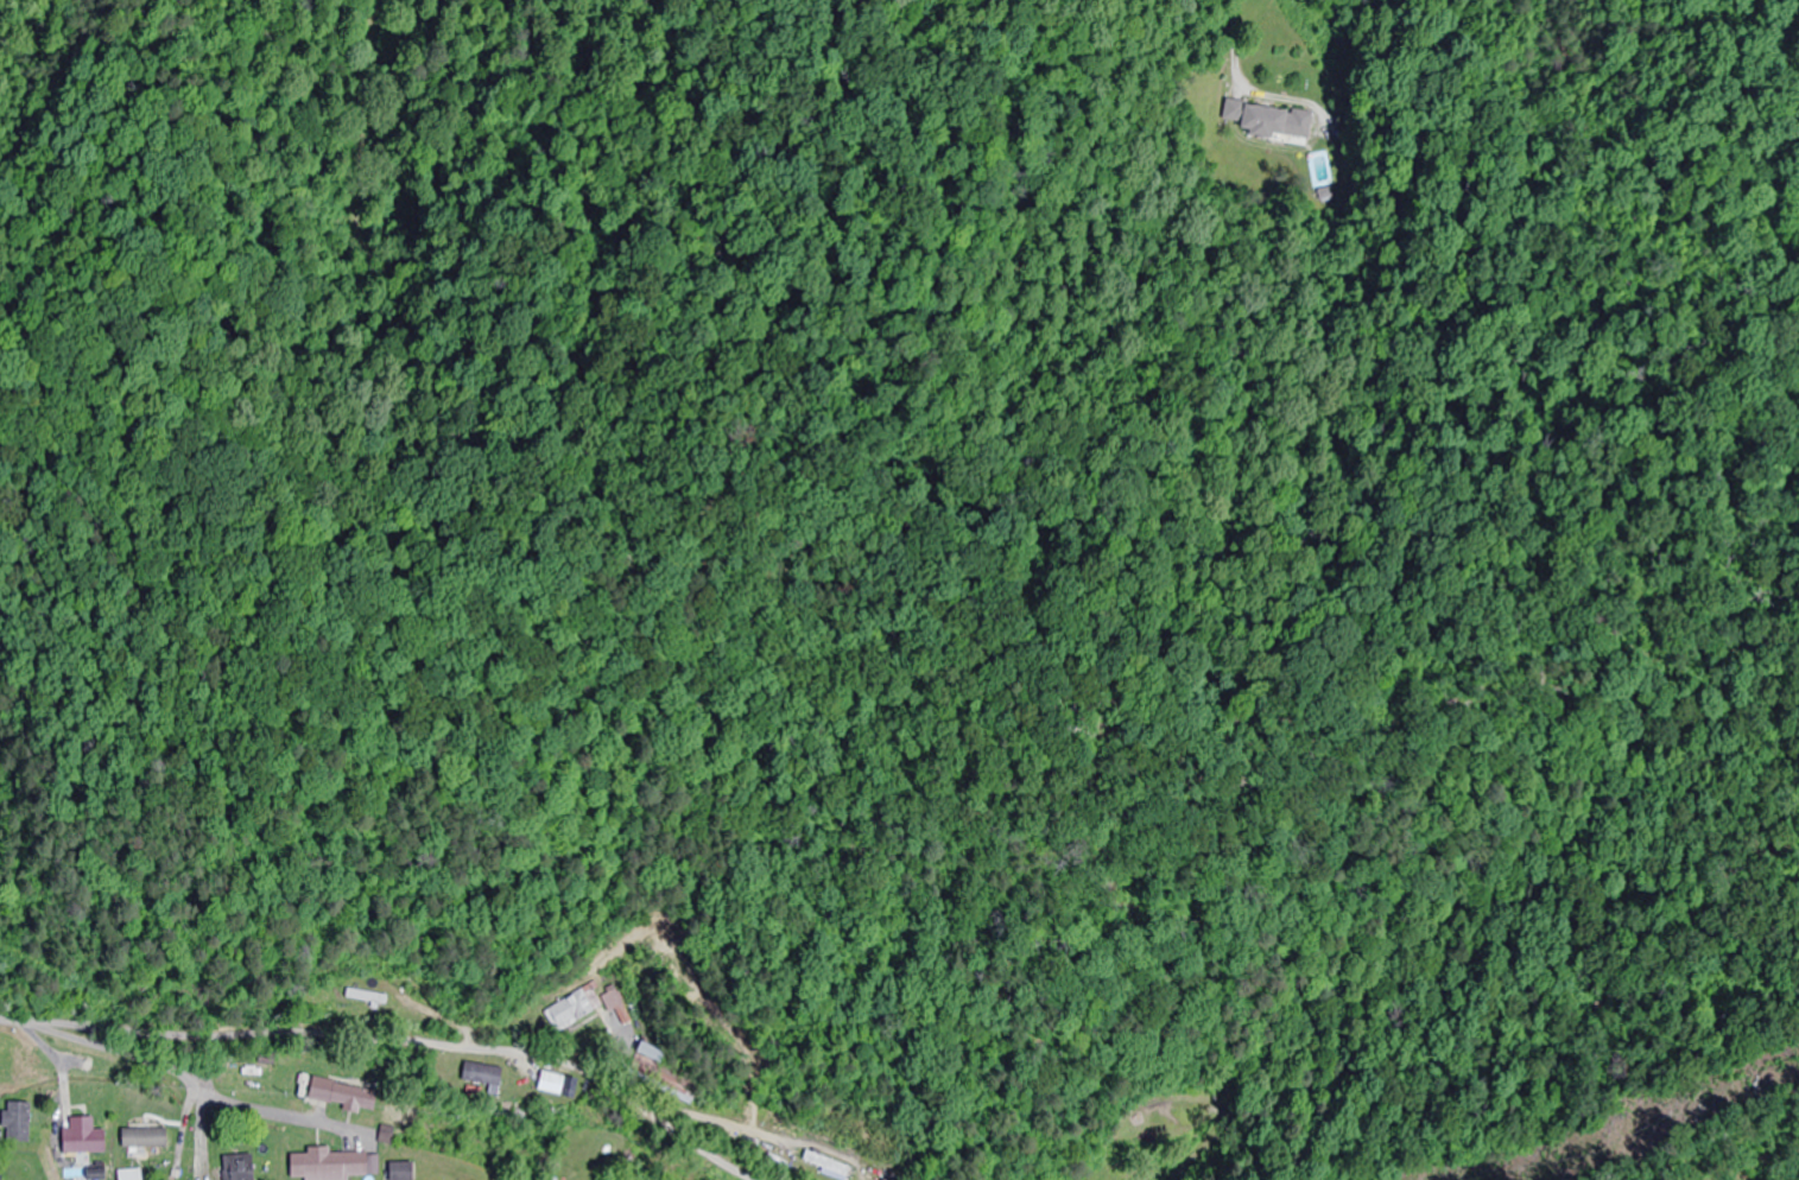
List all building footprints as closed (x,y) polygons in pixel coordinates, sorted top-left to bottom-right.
[(1308,112),(1224,103),(1222,119),(1235,121),(1234,132),(1305,140),(1308,112)] [(1343,178),(1332,163),(1320,171),(1332,187),(1343,178)] [(603,1006),(614,1028),(631,1020),(614,986),(598,994),(592,983),(537,1010),(548,1033),(603,1006)] [(379,1009),(380,994),(339,990),(338,1004),(379,1009)] [(454,1080),(494,1090),(499,1070),(459,1060),(454,1080)] [(227,1064),(225,1095),(251,1098),(254,1067),(227,1064)] [(553,1097),(560,1078),(536,1070),(530,1089),(553,1097)] [(303,1101),(369,1114),(374,1091),(308,1078),(303,1101)] [(5,1142),(31,1142),(31,1103),(5,1103),(5,1142)] [(157,1123),(123,1123),(123,1157),(157,1157),(157,1123)] [(103,1129),(58,1129),(58,1153),(103,1153),(103,1129)] [(291,1179),(355,1179),(383,1179),(382,1152),(327,1154),(326,1148),(305,1148),(305,1154),(290,1155),(291,1179)] [(837,1179),(843,1179),(848,1168),(800,1148),(794,1162),(837,1179)] [(254,1154),(225,1154),(225,1179),(254,1179),(254,1154)] [(140,1169),(118,1171),(118,1179),(141,1179),(140,1169)]
